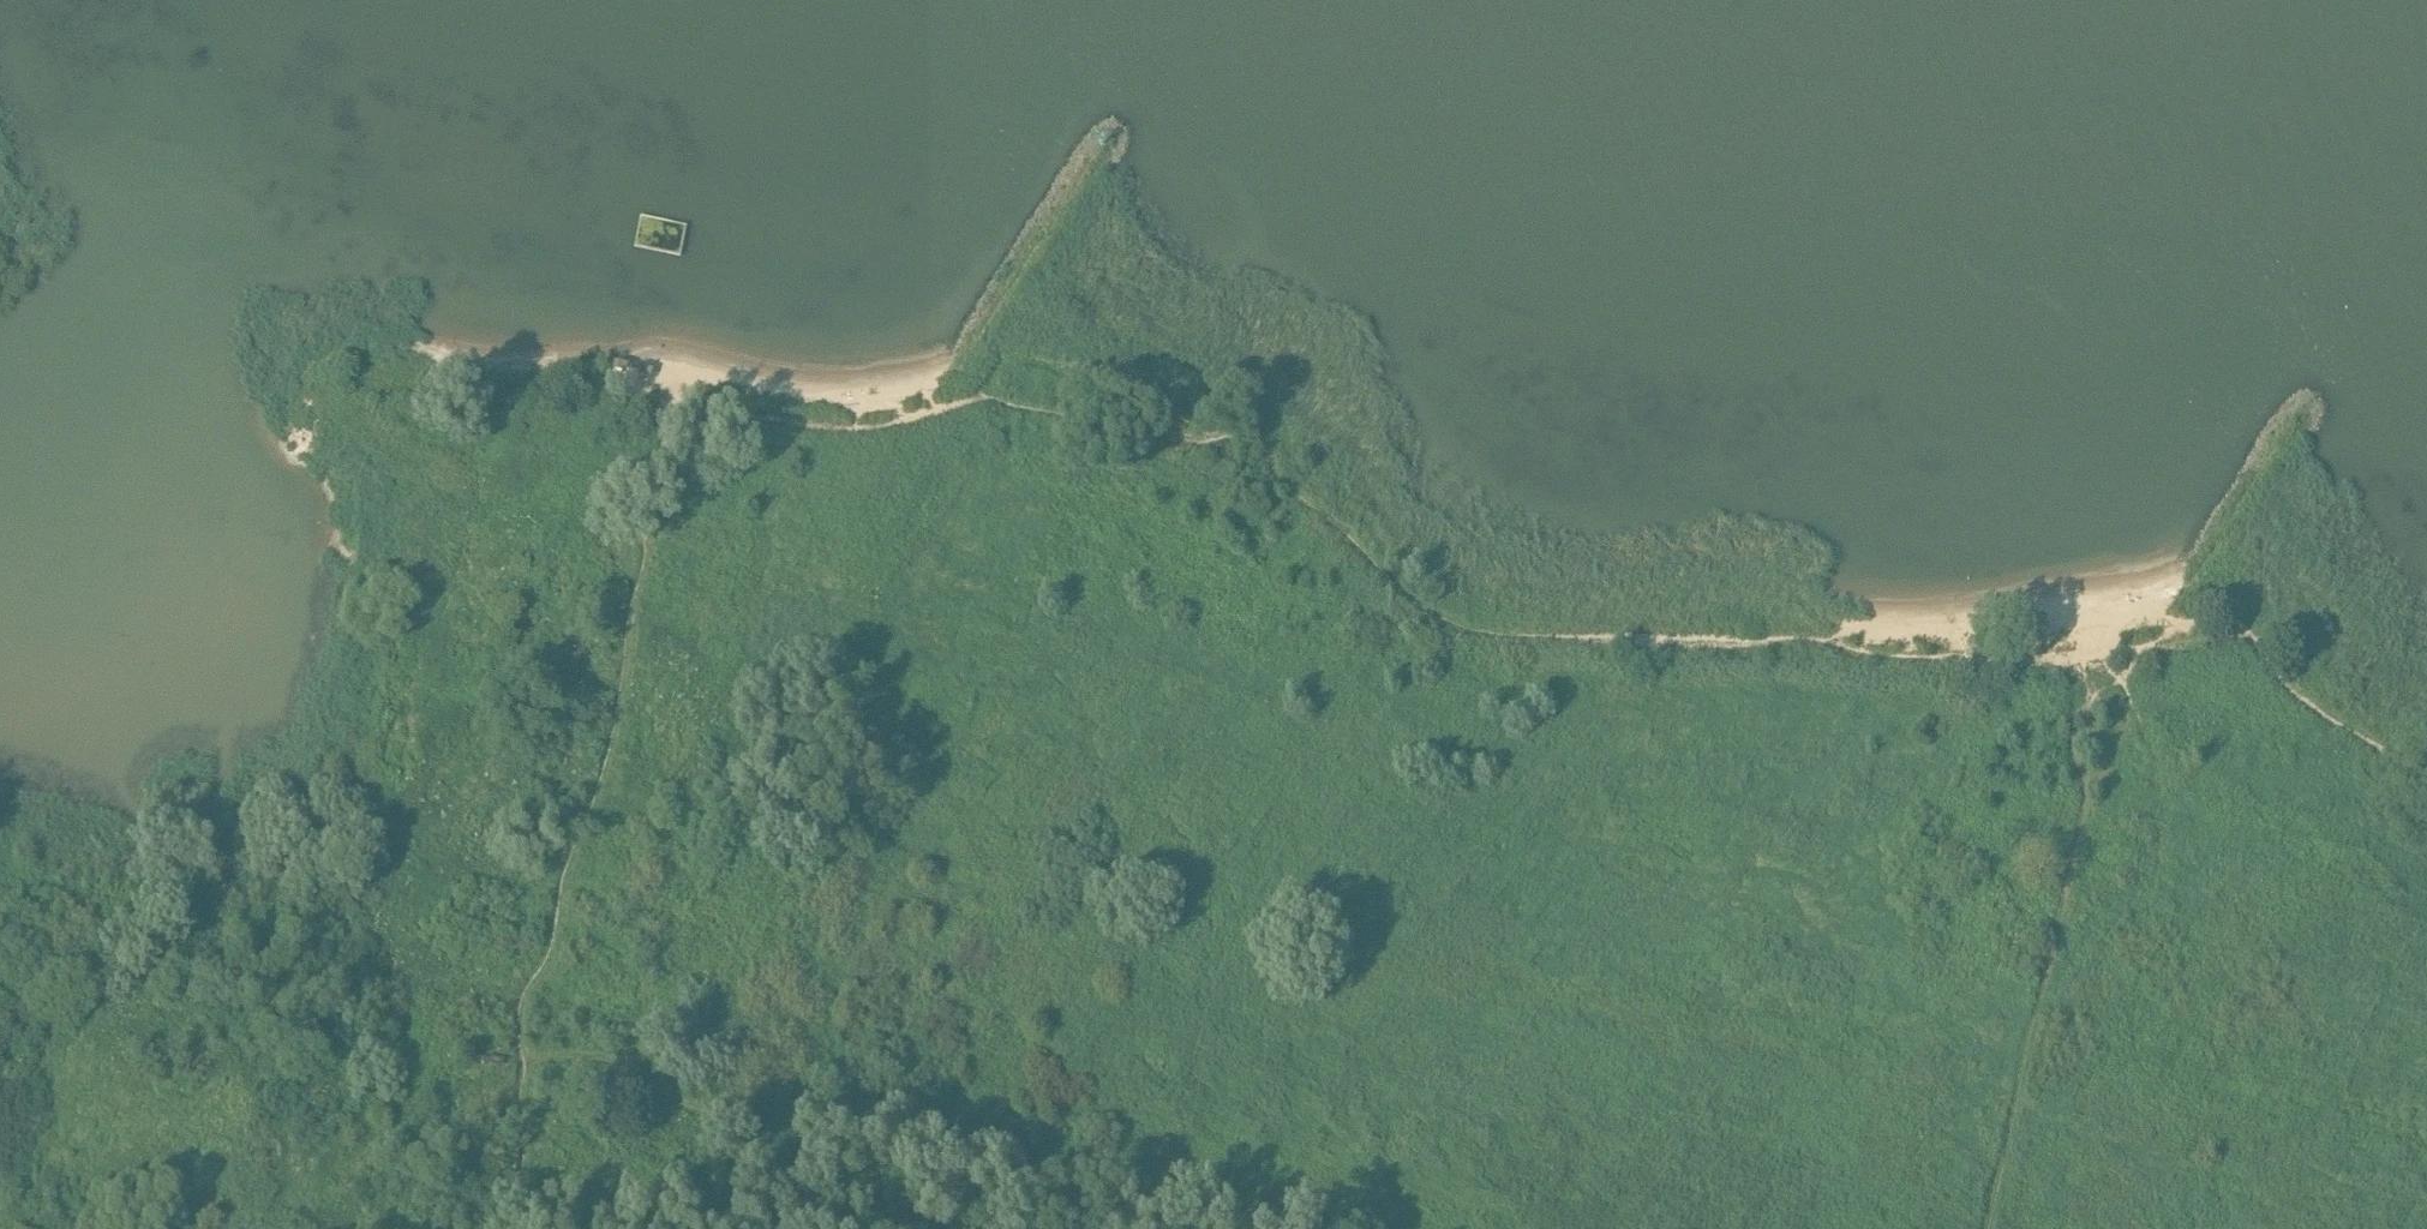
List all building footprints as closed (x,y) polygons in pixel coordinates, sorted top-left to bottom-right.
[(652,369),(613,360),(611,369),(649,378),(652,369)]
